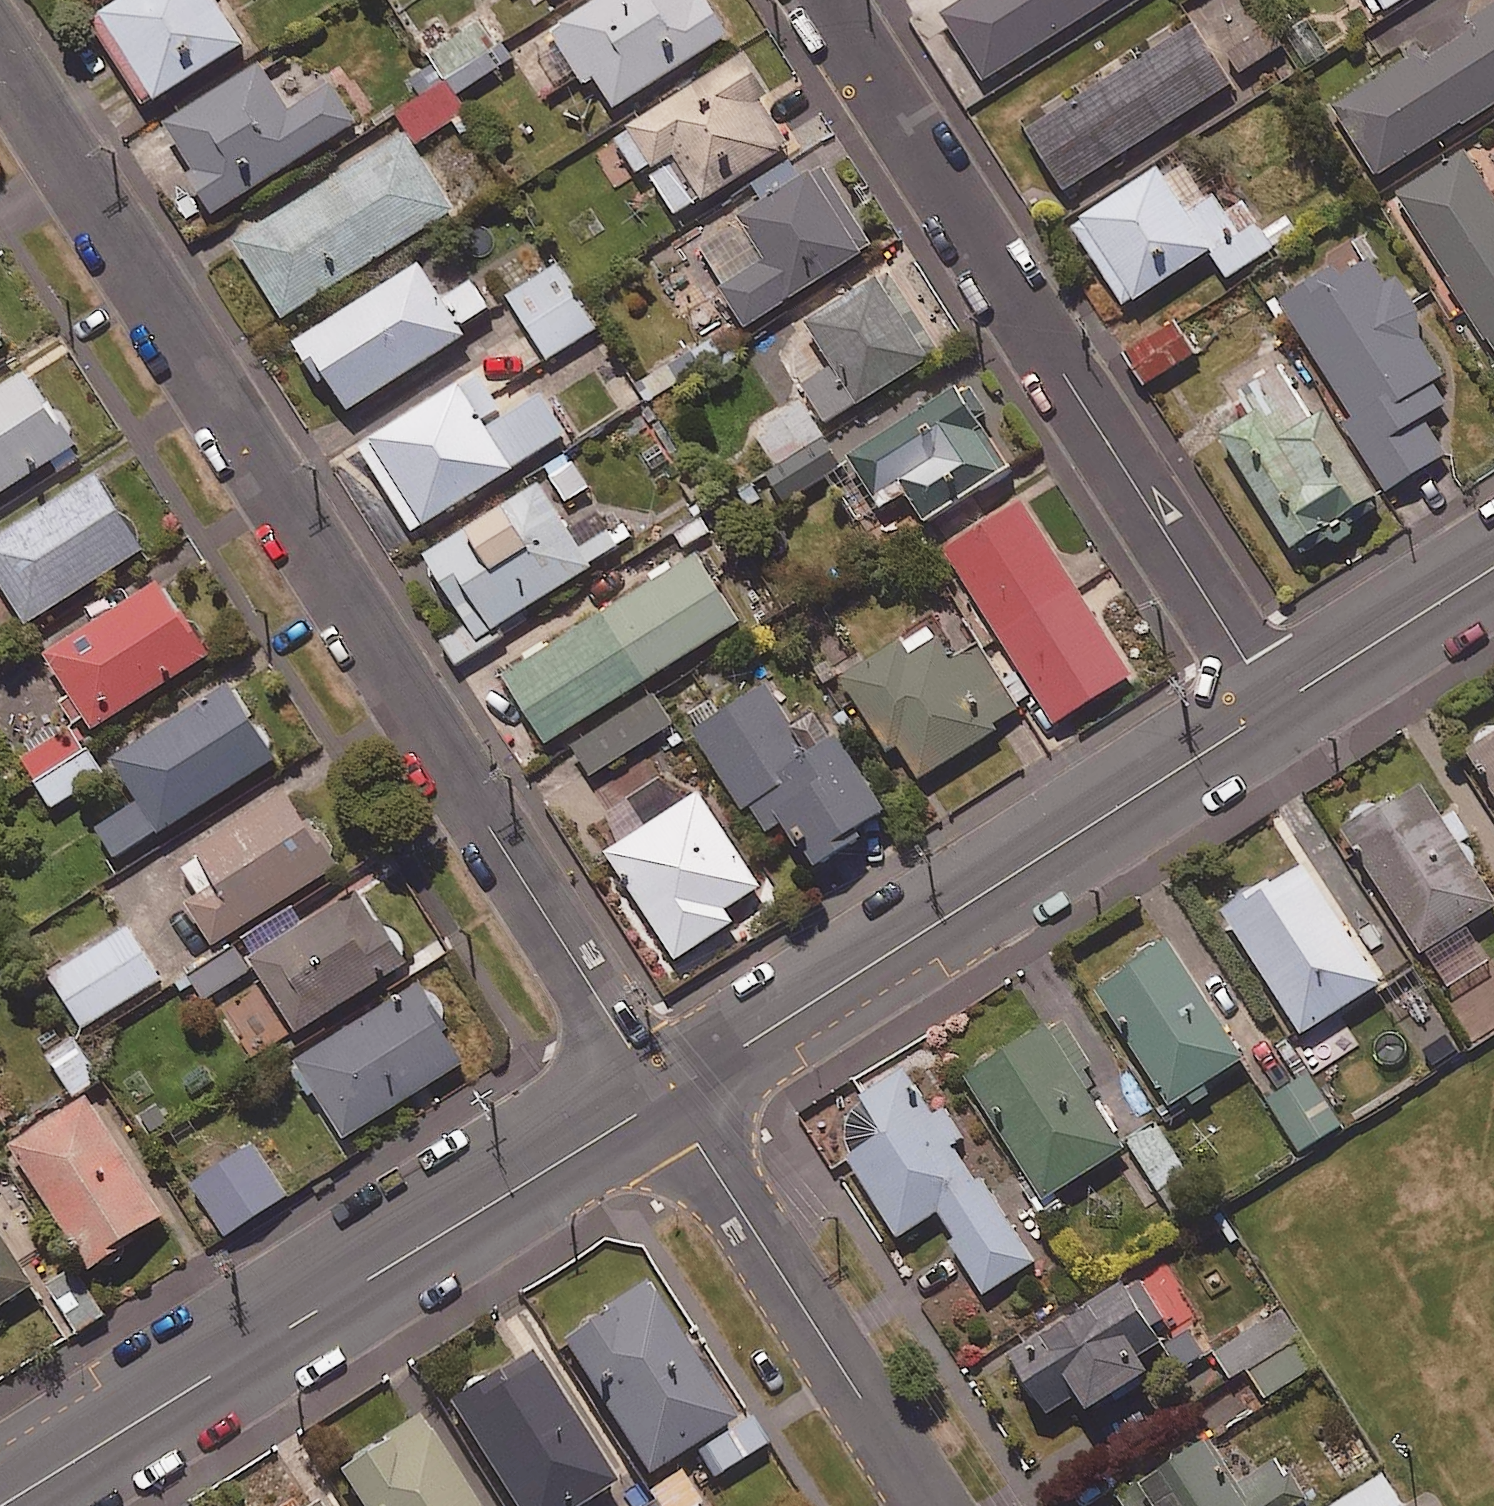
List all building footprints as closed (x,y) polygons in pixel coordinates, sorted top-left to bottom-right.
[(94,22),(150,109),(251,45),(222,0),(129,0),(94,22)] [(700,0),(603,0),(554,31),(556,34),(538,45),(561,82),(579,71),(588,87),(600,79),(618,108),(734,36),(712,0),(706,0),(702,2),(700,0)] [(983,14),(971,21),(997,61),(1093,0),(974,0),(983,14)] [(1336,106),(1379,176),(1467,122),(1468,124),(1493,108),(1493,5),(1473,18),(1480,29),(1430,60),(1422,46),(1410,53),(1414,58),(1336,106)] [(509,57),(483,18),(431,52),(457,92),(509,57)] [(1199,24),(1030,131),(1068,191),(1237,85),(1199,24)] [(1274,24),(1231,52),(1245,72),(1287,45),(1274,24)] [(774,96),(747,55),(632,127),(634,131),(619,140),(641,176),(656,167),(660,174),(655,177),(680,215),(705,199),(708,204),(797,148),(767,100),(774,96)] [(266,63),(168,125),(198,172),(192,176),(218,217),(365,124),(338,83),(296,110),(266,63)] [(476,124),(449,82),(399,113),(411,133),(418,144),(457,120),(464,132),(476,124)] [(411,133),(236,242),(286,321),(461,212),(418,144),(411,133)] [(1470,147),(1399,192),(1453,278),(1449,280),(1489,341),(1492,339),(1493,343),(1493,185),(1470,147)] [(1166,173),(1163,169),(1077,226),(1130,307),(1215,252),(1232,278),(1278,248),(1282,255),(1297,245),(1291,236),(1299,231),(1290,217),(1269,230),(1263,221),(1248,231),(1222,191),(1211,198),(1186,160),(1166,173)] [(877,248),(826,165),(743,217),(744,219),(701,246),(750,326),(877,248)] [(1346,276),(1338,264),(1282,300),(1358,418),(1347,425),(1392,494),(1451,455),(1429,422),(1452,407),(1438,386),(1450,378),(1425,339),(1424,312),(1401,276),(1391,282),(1375,257),(1346,276)] [(425,261),(297,342),(325,386),(334,380),(353,410),(470,336),(464,327),(494,309),(476,282),(450,299),(425,261)] [(605,328),(563,263),(510,297),(552,362),(605,328)] [(944,350),(894,271),(812,323),(813,325),(798,335),(791,350),(790,362),(829,423),(860,404),(861,407),(935,360),(933,357),(944,350)] [(1201,353),(1179,320),(1127,354),(1149,387),(1201,353)] [(0,325),(0,353),(13,345),(0,325)] [(1316,423),(1282,369),(1247,391),(1252,399),(1241,406),(1250,422),(1226,437),(1299,554),(1304,551),(1309,559),(1336,542),(1339,548),(1364,533),(1359,524),(1382,509),(1378,503),(1385,498),(1331,413),(1316,423)] [(31,373),(0,392),(0,500),(83,447),(56,404),(52,406),(31,373)] [(506,410),(483,374),(363,448),(418,536),(576,437),(549,393),(493,428),(488,421),(506,410)] [(966,395),(962,389),(854,457),(856,460),(846,466),(828,478),(858,525),(885,508),(888,512),(911,497),(931,527),(1019,471),(987,420),(996,414),(979,387),(966,395)] [(829,437),(806,399),(765,423),(771,433),(760,440),(777,469),(829,437)] [(777,469),(768,475),(786,503),(828,478),(846,466),(829,437),(777,469)] [(102,477),(0,541),(0,578),(9,592),(4,595),(21,623),(27,620),(30,625),(149,551),(144,543),(145,537),(141,527),(136,520),(126,514),(102,477)] [(546,486),(431,555),(473,625),(443,643),(458,667),(536,620),(531,612),(601,570),(596,562),(635,539),(627,526),(612,535),(600,515),(573,531),(546,486)] [(1030,499),(948,549),(1057,725),(1138,675),(1030,499)] [(703,553),(506,674),(550,745),(553,743),(558,753),(572,744),(567,735),(747,624),(703,553)] [(193,623),(165,580),(48,654),(74,696),(63,703),(78,726),(89,719),(97,733),(217,657),(209,644),(211,638),(202,624),(193,623)] [(937,624),(847,678),(894,755),(906,748),(925,780),(1004,732),(1000,724),(1023,710),(983,644),(958,659),(937,624)] [(776,681),(697,731),(750,814),(758,809),(775,836),(790,827),(800,842),(806,838),(825,869),(868,842),(864,835),(896,815),(828,709),(804,725),(776,681)] [(282,760),(234,686),(118,762),(145,804),(102,832),(120,860),(161,833),(163,837),(282,760)] [(678,724),(659,694),(576,747),(594,776),(678,724)] [(57,809),(106,777),(76,732),(66,738),(58,726),(28,745),(36,757),(26,763),(57,809)] [(1472,752),(1493,787),(1493,728),(1487,731),(1483,735),(1481,740),(1480,746),(1472,752)] [(1348,830),(1428,955),(1493,914),(1493,888),(1466,845),(1477,838),(1461,813),(1449,821),(1428,788),(1396,808),(1392,802),(1383,808),(1378,806),(1370,806),(1363,809),(1360,813),(1358,818),(1357,824),(1348,830)] [(311,823),(291,791),(197,850),(219,885),(189,903),(217,948),(343,869),(337,860),(339,852),(339,845),(334,838),(329,834),(322,834),(314,821),(311,823)] [(767,888),(703,793),(611,854),(682,960),(738,923),(731,912),(767,888)] [(1273,881),(1226,911),(1308,1038),(1377,993),(1388,986),(1312,869),(1279,890),(1273,881)] [(385,924),(363,889),(252,959),(301,1036),(414,964),(410,957),(411,952),(410,944),(406,936),(400,932),(392,929),(387,922),(385,924)] [(132,927),(51,977),(85,1030),(166,979),(132,927)] [(1134,974),(1103,994),(1175,1107),(1190,1097),(1198,1109),(1216,1097),(1209,1087),(1252,1060),(1175,940),(1163,949),(1157,946),(1144,955),(1143,961),(1130,969),(1134,974)] [(253,973),(236,947),(190,976),(206,1002),(253,973)] [(1474,1049),(1419,966),(1388,986),(1377,993),(1432,1076),(1474,1049)] [(432,994),(426,984),(299,1063),(301,1066),(297,1069),(314,1096),(320,1092),(349,1139),(468,1064),(448,1033),(454,1029),(448,1020),(451,1014),(448,1005),(443,999),(437,995),(432,994)] [(983,1071),(972,1078),(1052,1201),(1136,1147),(1185,1223),(1212,1206),(1127,1075),(1102,1090),(1090,1072),(1099,1067),(1070,1022),(1058,1030),(1053,1021),(1014,1046),(1013,1055),(1009,1057),(1004,1055),(998,1054),(991,1055),(985,1059),(983,1066),(983,1071)] [(104,1076),(75,1035),(49,1054),(78,1095),(104,1076)] [(938,1115),(910,1071),(869,1097),(871,1101),(856,1111),(851,1125),(850,1140),(856,1156),(853,1159),(902,1241),(943,1214),(961,1241),(957,1244),(988,1296),(1038,1263),(986,1181),(981,1185),(958,1148),(970,1140),(949,1108),(938,1115)] [(94,1097),(16,1147),(96,1272),(105,1266),(110,1269),(119,1268),(126,1264),(129,1258),(130,1251),(139,1244),(138,1241),(172,1220),(94,1097)] [(258,1142),(193,1183),(227,1236),(292,1196),(258,1142)] [(40,1288),(0,1225),(0,1314),(40,1288)] [(106,1314),(75,1268),(36,1293),(67,1340),(106,1314)] [(1132,1281),(1013,1354),(1022,1369),(1021,1377),(1038,1402),(1046,1403),(1056,1419),(1089,1399),(1100,1417),(1163,1377),(1151,1358),(1173,1345),(1163,1330),(1175,1322),(1150,1282),(1137,1290),(1132,1281)] [(736,1417),(648,1283),(562,1340),(650,1474),(736,1417)] [(1284,1309),(1218,1353),(1236,1381),(1303,1338),(1284,1309)] [(1303,1342),(1254,1373),(1271,1401),(1320,1370),(1303,1342)] [(538,1357),(503,1379),(497,1370),(449,1400),(515,1505),(579,1505),(617,1482),(538,1357)] [(422,1417),(339,1470),(362,1505),(478,1505),(422,1417)] [(767,1443),(752,1418),(698,1452),(713,1477),(767,1443)] [(1125,1499),(1129,1505),(1327,1505),(1298,1461),(1285,1469),(1283,1465),(1247,1488),(1219,1444),(1210,1450),(1194,1446),(1178,1457),(1177,1469),(1125,1499)] [(1386,1470),(1329,1505),(1408,1505),(1386,1470)] [(682,1472),(651,1490),(661,1505),(702,1505),(682,1472)]
